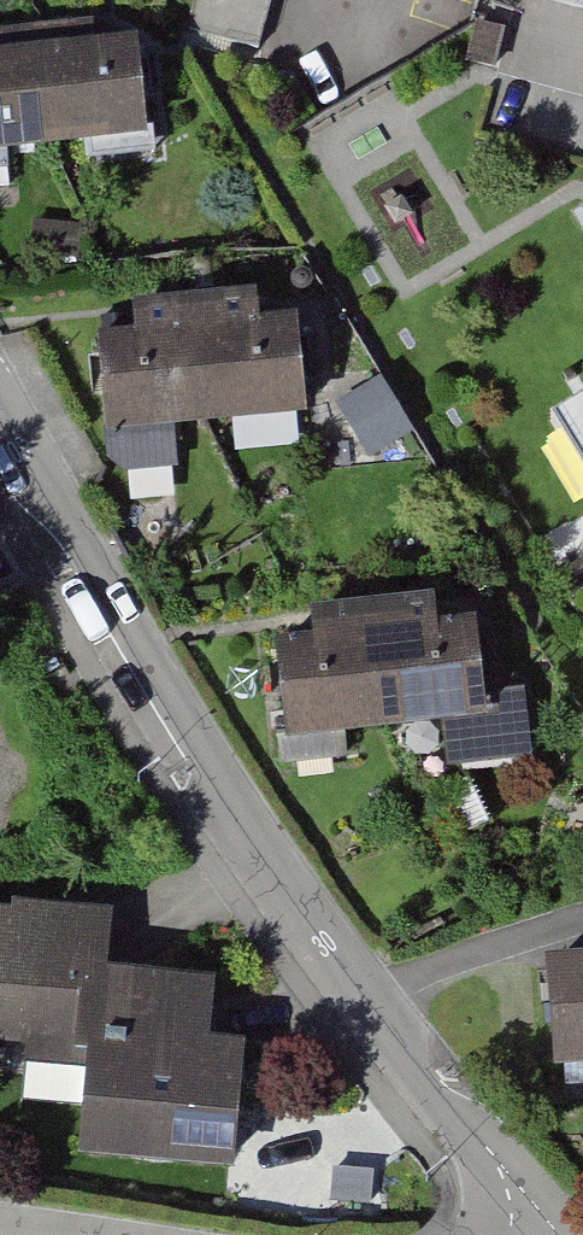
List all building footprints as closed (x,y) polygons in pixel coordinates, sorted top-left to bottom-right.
[(258,48),(271,0),(194,0),(186,29),(258,48)] [(37,53),(46,153),(147,143),(137,44),(37,53)] [(43,153),(46,153),(37,53),(0,57),(0,158),(43,153)] [(196,311),(204,415),(305,405),(298,323),(256,327),(255,305),(196,311)] [(98,343),(109,464),(176,459),(173,420),(204,415),(196,311),(142,314),(143,340),(98,343)] [(582,478),(582,390),(543,415),(582,478)] [(377,606),(389,734),(406,733),(444,729),(447,770),(530,762),(524,695),(485,698),(478,619),(438,622),(436,601),(377,606)] [(275,644),(285,744),(389,734),(377,606),(310,612),(313,640),(275,644)] [(113,917),(15,908),(14,915),(0,914),(0,1045),(88,1053),(95,976),(107,977),(113,917)] [(549,953),(557,1064),(582,1062),(582,950),(549,953)] [(88,1053),(78,1163),(233,1177),(244,1051),(210,1048),(216,986),(107,977),(95,976),(88,1053)]
